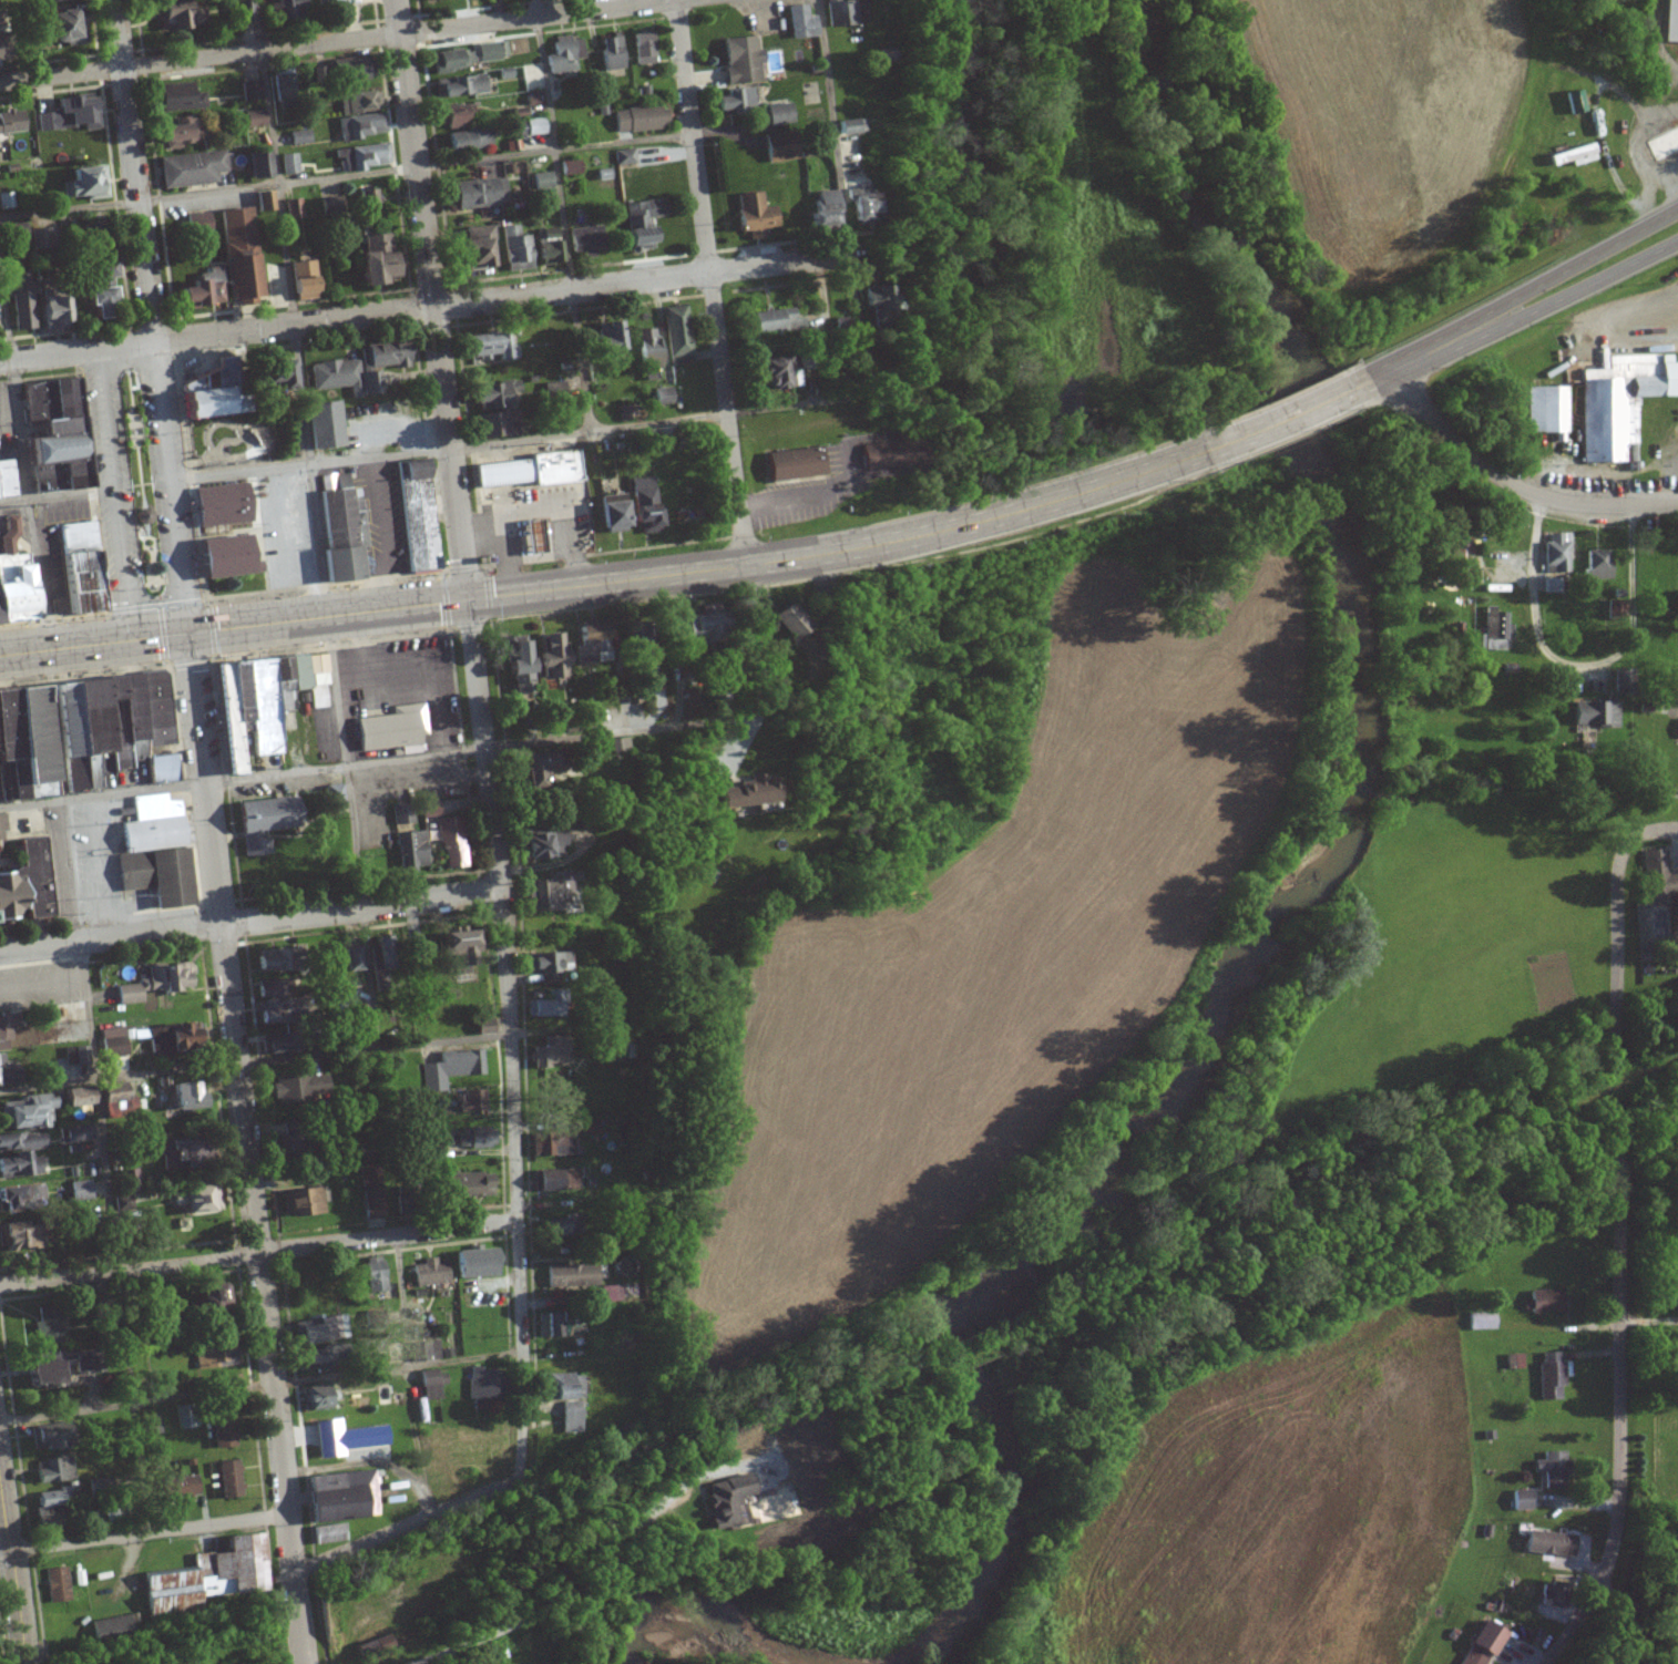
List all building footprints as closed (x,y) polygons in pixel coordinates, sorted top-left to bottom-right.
[(189,0),(157,0),(157,18),(172,17),(172,29),(188,29),(188,25),(207,24),(206,9),(189,9),(189,0)] [(251,23),(249,0),(241,0),(235,1),(237,24),(251,23)] [(302,0),(279,0),(279,18),(302,18),(302,0)] [(827,26),(864,24),(863,0),(846,0),(826,1),(827,26)] [(1677,42),(1677,0),(1665,0),(1663,41),(1677,42)] [(816,36),(814,16),(807,17),(806,4),(787,6),(791,39),(816,36)] [(85,41),(83,10),(39,13),(34,13),(36,44),(85,41)] [(634,34),(636,64),(655,63),(653,33),(634,34)] [(10,59),(10,34),(0,35),(0,59),(10,59)] [(578,71),(577,59),(585,58),(583,38),(572,40),(571,35),(553,37),(555,56),(548,57),(550,73),(578,71)] [(600,39),(605,70),(626,67),(620,35),(600,39)] [(724,38),(726,84),(763,82),(761,49),(758,49),(757,36),(724,38)] [(477,44),(480,62),(509,57),(507,40),(477,44)] [(473,47),(433,53),(436,72),(476,66),(473,47)] [(331,60),(333,83),(372,79),(370,56),(331,60)] [(275,108),(296,107),(295,73),(273,75),(275,108)] [(487,94),(486,75),(436,77),(437,96),(487,94)] [(242,81),(242,101),(262,100),(262,81),(242,81)] [(190,93),(190,82),(152,84),(153,111),(203,109),(203,92),(190,93)] [(728,88),(728,97),(718,97),(717,113),(754,115),(755,89),(728,88)] [(1566,93),(1571,114),(1586,111),(1581,89),(1566,93)] [(341,113),(381,112),(380,92),(341,93),(341,113)] [(37,130),(81,126),(82,130),(97,129),(94,95),(54,98),(55,111),(36,113),(37,130)] [(475,102),(441,108),(444,128),(479,122),(475,102)] [(793,123),(790,102),(766,105),(770,126),(793,123)] [(615,109),(616,132),(667,129),(666,107),(615,109)] [(0,112),(0,134),(23,130),(20,109),(0,112)] [(244,112),(246,127),(265,126),(263,110),(244,112)] [(339,116),(340,141),(361,140),(361,134),(386,133),(385,113),(339,116)] [(158,124),(162,147),(210,141),(206,117),(158,124)] [(547,134),(545,119),(518,122),(519,137),(547,134)] [(865,119),(837,120),(837,134),(866,133),(865,119)] [(490,126),(446,133),(449,153),(494,145),(490,126)] [(291,144),(310,143),(309,130),(291,131),(291,144)] [(797,159),(793,131),(764,134),(767,162),(797,159)] [(1572,160),(1574,166),(1599,158),(1593,141),(1550,156),(1553,166),(1572,160)] [(344,157),(345,170),(391,166),(388,143),(335,148),(336,158),(344,157)] [(635,163),(635,148),(615,150),(616,165),(635,163)] [(161,188),(216,183),(215,172),(226,171),(224,150),(158,157),(161,188)] [(250,179),(270,176),(267,151),(246,154),(250,179)] [(297,154),(281,154),(282,174),(298,173),(297,154)] [(562,177),(580,175),(579,160),(560,162),(562,177)] [(68,169),(69,181),(62,182),(64,198),(96,194),(97,199),(107,198),(103,164),(68,169)] [(533,190),(552,189),(551,172),(533,173),(533,190)] [(505,177),(452,182),(455,209),(508,204),(505,177)] [(849,188),(853,224),(876,221),(872,185),(849,188)] [(361,212),(379,210),(376,188),(358,190),(361,212)] [(257,212),(273,210),(271,190),(255,191),(257,212)] [(816,208),(807,209),(808,226),(835,226),(835,191),(816,191),(816,208)] [(13,209),(12,192),(0,193),(0,210),(13,209)] [(736,194),(739,232),(748,231),(749,239),(764,238),(763,227),(777,226),(776,206),(763,207),(762,192),(736,194)] [(286,199),(287,218),(302,217),(301,198),(286,199)] [(625,203),(630,251),(654,249),(651,218),(667,216),(665,199),(625,203)] [(227,299),(257,297),(249,207),(219,210),(227,299)] [(188,234),(209,232),(207,212),(185,215),(188,234)] [(29,230),(28,222),(9,224),(12,249),(46,245),(44,229),(29,230)] [(466,269),(490,267),(488,241),(494,240),(493,225),(462,228),(466,269)] [(533,268),(529,235),(519,236),(518,225),(502,227),(506,271),(533,268)] [(594,250),(602,250),(601,227),(570,228),(571,258),(595,257),(594,250)] [(560,232),(538,232),(537,263),(560,263),(560,232)] [(355,252),(359,286),(379,283),(378,277),(391,276),(387,233),(360,236),(361,251),(355,252)] [(89,319),(109,318),(107,278),(116,277),(115,261),(89,262),(91,288),(82,289),(83,306),(88,306),(89,319)] [(289,262),(291,300),(315,299),(313,261),(289,262)] [(222,304),(218,269),(200,271),(200,279),(186,281),(187,287),(175,288),(177,309),(222,304)] [(33,329),(30,283),(28,283),(27,272),(13,273),(13,284),(8,284),(11,330),(33,329)] [(872,307),(872,316),(889,315),(888,282),(861,283),(862,308),(872,307)] [(39,296),(40,331),(63,330),(62,295),(39,296)] [(667,364),(690,363),(687,306),(664,307),(667,364)] [(792,309),(751,311),(752,333),(804,330),(804,318),(792,318),(792,309)] [(596,323),(602,369),(626,366),(620,320),(596,323)] [(654,329),(641,329),(641,367),(660,367),(660,338),(654,338),(654,329)] [(496,360),(516,358),(514,344),(507,345),(505,331),(465,335),(467,356),(495,354),(496,360)] [(360,368),(409,368),(409,349),(399,349),(399,345),(361,345),(360,368)] [(1640,462),(1639,397),(1677,397),(1677,362),(1671,362),(1671,355),(1609,356),(1609,369),(1583,369),(1585,463),(1640,462)] [(755,359),(757,389),(800,387),(799,369),(792,369),(792,357),(755,359)] [(310,363),(312,390),(349,387),(350,397),(381,394),(379,372),(359,374),(358,359),(310,363)] [(266,393),(294,392),(292,361),(265,361),(266,393)] [(180,420),(230,414),(225,374),(182,379),(183,392),(177,393),(180,420)] [(81,488),(69,379),(20,384),(26,439),(25,439),(30,494),(81,488)] [(517,434),(514,396),(520,395),(519,381),(472,385),(477,438),(517,434)] [(653,388),(654,402),(669,402),(669,388),(653,388)] [(309,449),(341,447),(338,401),(307,403),(309,449)] [(771,481),(827,475),(823,446),(768,453),(771,481)] [(474,464),(475,487),(532,482),(532,485),(580,481),(577,450),(528,454),(528,460),(474,464)] [(407,572),(438,570),(428,459),(397,462),(407,572)] [(8,461),(0,461),(0,499),(12,497),(8,461)] [(323,583),(359,579),(355,548),(366,547),(360,489),(350,490),(348,473),(320,476),(321,490),(319,490),(325,550),(320,550),(323,583)] [(629,479),(632,509),(634,534),(656,532),(651,477),(629,479)] [(246,484),(193,487),(195,526),(248,524),(246,484)] [(600,532),(625,530),(622,494),(597,497),(600,532)] [(31,621),(26,554),(17,555),(14,515),(0,516),(0,517),(3,555),(0,555),(0,624),(31,621)] [(541,554),(540,520),(522,521),(523,555),(541,554)] [(58,555),(62,615),(95,612),(89,522),(58,524),(60,554),(58,555)] [(1545,566),(1554,566),(1554,573),(1570,572),(1568,534),(1550,534),(1550,542),(1544,542),(1545,566)] [(197,538),(199,578),(261,574),(261,562),(251,562),(250,536),(197,538)] [(1611,551),(1587,550),(1586,579),(1610,579),(1611,551)] [(1546,592),(1560,592),(1560,578),(1546,578),(1546,592)] [(769,615),(788,642),(807,629),(788,601),(769,615)] [(717,636),(716,612),(705,613),(705,606),(697,606),(697,615),(679,616),(680,634),(652,636),(652,637),(628,638),(629,660),(658,659),(658,662),(689,660),(689,646),(683,647),(682,638),(717,636)] [(1507,651),(1508,630),(1507,630),(1508,613),(1486,612),(1485,635),(1481,635),(1480,650),(1507,651)] [(537,634),(538,689),(565,688),(564,643),(557,643),(557,634),(537,634)] [(507,642),(508,661),(503,661),(504,676),(511,675),(512,695),(529,694),(527,641),(507,642)] [(212,664),(223,776),(244,773),(241,737),(251,735),(253,757),(279,754),(275,714),(297,712),(295,690),(309,689),(311,709),(327,708),(324,685),(328,685),(325,653),(212,664)] [(1615,694),(1634,695),(1634,670),(1615,670),(1615,694)] [(0,802),(22,800),(20,785),(56,781),(58,793),(99,788),(98,774),(128,771),(126,744),(131,743),(133,761),(145,759),(144,748),(172,745),(164,672),(0,690),(0,799),(0,802)] [(1618,702),(1574,702),(1575,727),(1619,727),(1618,702)] [(355,718),(358,752),(420,746),(419,735),(427,735),(424,703),(390,706),(391,715),(355,718)] [(609,740),(610,758),(628,757),(627,739),(609,740)] [(518,754),(521,790),(547,787),(545,770),(554,769),(552,751),(518,754)] [(147,757),(148,784),(175,782),(173,755),(147,757)] [(773,804),(772,780),(762,781),(761,775),(745,776),(746,786),(718,788),(719,808),(773,804)] [(22,798),(53,798),(52,784),(22,785),(22,798)] [(341,785),(325,785),(325,803),(342,802),(341,785)] [(190,906),(185,847),(183,847),(179,800),(166,801),(165,794),(131,796),(133,821),(120,823),(122,855),(117,856),(120,891),(151,888),(153,909),(190,906)] [(271,854),(269,832),(297,830),(294,797),(235,802),(241,857),(271,854)] [(438,801),(423,801),(423,816),(438,816),(438,801)] [(424,831),(413,832),(412,804),(393,805),(397,873),(415,872),(415,867),(426,866),(424,831)] [(440,819),(441,869),(465,868),(463,818),(440,819)] [(520,833),(520,860),(562,859),(561,832),(520,833)] [(51,917),(44,837),(18,839),(20,868),(14,868),(15,880),(22,879),(26,919),(51,917)] [(1647,900),(1677,897),(1677,882),(1670,883),(1667,849),(1644,851),(1647,900)] [(14,921),(11,874),(0,875),(0,922),(14,921)] [(524,882),(525,912),(560,910),(559,881),(524,882)] [(439,933),(440,956),(452,956),(453,974),(464,974),(464,967),(473,966),(471,931),(439,933)] [(372,938),(373,970),(394,969),(392,937),(372,938)] [(346,948),(348,972),(364,971),(361,946),(346,948)] [(253,972),(286,971),(285,950),(252,952),(253,972)] [(529,974),(540,974),(541,984),(558,984),(558,972),(569,972),(568,953),(528,954),(529,974)] [(117,1005),(143,1003),(141,992),(159,990),(159,991),(192,988),(189,963),(175,964),(175,965),(145,968),(147,981),(115,985),(117,1005)] [(284,978),(263,981),(265,991),(254,993),(264,1056),(287,1053),(283,1026),(291,1024),(284,978)] [(530,995),(530,1017),(558,1016),(557,994),(530,995)] [(4,1041),(9,1041),(8,1026),(15,1025),(14,1014),(0,1015),(0,1053),(5,1052),(4,1041)] [(476,1036),(492,1034),(490,1019),(474,1020),(476,1036)] [(100,1030),(101,1056),(125,1056),(124,1029),(100,1030)] [(534,1066),(567,1065),(566,1036),(546,1036),(546,1047),(533,1047),(534,1066)] [(64,1047),(65,1065),(88,1064),(87,1047),(64,1047)] [(423,1092),(445,1092),(444,1077),(482,1075),(482,1050),(439,1052),(440,1064),(423,1064),(423,1092)] [(18,1084),(17,1063),(4,1064),(3,1054),(0,1054),(0,1085),(18,1084)] [(325,1075),(278,1077),(279,1101),(326,1100),(325,1075)] [(125,1083),(98,1084),(99,1102),(125,1101),(125,1083)] [(203,1094),(196,1094),(195,1084),(170,1084),(171,1111),(204,1110),(203,1094)] [(91,1106),(90,1088),(62,1089),(63,1107),(91,1106)] [(487,1113),(486,1091),(461,1091),(462,1114),(487,1113)] [(5,1131),(52,1126),(50,1110),(57,1110),(55,1094),(26,1098),(26,1106),(2,1108),(5,1131)] [(599,1134),(598,1119),(582,1120),(583,1134),(599,1134)] [(59,1130),(61,1144),(91,1139),(89,1125),(59,1130)] [(460,1128),(460,1148),(495,1147),(495,1128),(460,1128)] [(38,1157),(29,1158),(28,1150),(46,1148),(44,1130),(0,1136),(0,1180),(41,1175),(38,1157)] [(572,1131),(532,1132),(533,1157),(553,1157),(553,1155),(572,1155),(572,1131)] [(162,1141),(163,1168),(205,1167),(204,1140),(162,1141)] [(141,1189),(135,1168),(122,1172),(128,1193),(141,1189)] [(578,1192),(578,1170),(561,1170),(561,1171),(535,1170),(534,1191),(578,1192)] [(493,1196),(492,1173),(437,1175),(438,1198),(493,1196)] [(70,1182),(70,1199),(91,1199),(90,1181),(70,1182)] [(46,1204),(43,1183),(0,1189),(0,1211),(46,1204)] [(183,1217),(221,1212),(218,1187),(172,1192),(173,1198),(181,1196),(183,1217)] [(364,1219),(383,1218),(381,1187),(363,1188),(364,1219)] [(321,1214),(319,1188),(282,1191),(284,1218),(321,1214)] [(566,1220),(547,1218),(545,1232),(565,1234),(566,1220)] [(38,1225),(20,1228),(20,1223),(0,1226),(0,1253),(42,1247),(38,1225)] [(492,1250),(456,1252),(457,1279),(493,1277),(492,1250)] [(365,1259),(368,1296),(387,1295),(384,1257),(365,1259)] [(414,1266),(416,1287),(451,1284),(449,1261),(438,1263),(437,1258),(423,1259),(424,1264),(414,1266)] [(597,1262),(546,1264),(547,1289),(598,1287),(597,1262)] [(602,1304),(622,1302),(620,1285),(600,1288),(602,1304)] [(199,1316),(225,1315),(223,1286),(198,1287),(199,1316)] [(1563,1312),(1562,1291),(1531,1291),(1532,1313),(1563,1312)] [(38,1323),(34,1323),(34,1336),(41,1336),(41,1345),(62,1343),(60,1307),(38,1308),(38,1323)] [(1471,1330),(1498,1329),(1498,1313),(1470,1313),(1471,1330)] [(542,1314),(544,1339),(563,1338),(563,1325),(557,1325),(557,1314),(542,1314)] [(295,1329),(298,1347),(340,1340),(336,1316),(315,1320),(316,1325),(295,1329)] [(228,1338),(200,1337),(198,1367),(227,1368),(228,1338)] [(414,1363),(443,1359),(440,1340),(411,1345),(414,1363)] [(299,1350),(300,1372),(333,1370),(332,1348),(299,1350)] [(1561,1353),(1544,1353),(1544,1363),(1540,1363),(1541,1401),(1562,1400),(1561,1387),(1566,1387),(1565,1362),(1561,1362),(1561,1353)] [(56,1385),(55,1357),(25,1358),(26,1386),(56,1385)] [(470,1369),(469,1400),(500,1401),(501,1369),(470,1369)] [(439,1385),(446,1384),(444,1370),(421,1373),(425,1402),(441,1400),(439,1385)] [(547,1375),(547,1402),(564,1401),(564,1430),(584,1429),(582,1374),(547,1375)] [(305,1411),(336,1409),(334,1386),(304,1388),(305,1411)] [(235,1411),(214,1411),(215,1448),(235,1448),(235,1411)] [(163,1433),(160,1414),(143,1417),(146,1436),(163,1433)] [(387,1446),(385,1426),(341,1430),(340,1420),(315,1423),(319,1460),(344,1457),(343,1451),(387,1446)] [(34,1452),(65,1448),(63,1422),(32,1426),(34,1452)] [(1547,1489),(1570,1488),(1568,1451),(1545,1452),(1545,1460),(1535,1460),(1536,1473),(1546,1473),(1547,1489)] [(34,1463),(38,1485),(74,1479),(71,1457),(34,1463)] [(242,1498),(240,1460),(220,1461),(222,1499),(242,1498)] [(372,1470),(305,1479),(311,1525),(378,1517),(372,1470)] [(161,1481),(164,1500),(200,1495),(196,1475),(161,1481)] [(734,1527),(729,1500),(748,1497),(744,1477),(700,1486),(710,1532),(734,1527)] [(37,1509),(67,1506),(65,1490),(35,1493),(37,1509)] [(1514,1491),(1515,1511),(1533,1511),(1532,1490),(1514,1491)] [(36,1515),(39,1528),(60,1524),(58,1514),(46,1517),(45,1513),(36,1515)] [(315,1545),(348,1543),(346,1524),(314,1526),(315,1545)] [(1576,1554),(1577,1533),(1528,1531),(1527,1552),(1576,1554)] [(266,1593),(261,1535),(225,1538),(227,1553),(195,1555),(196,1572),(146,1576),(149,1615),(183,1612),(182,1600),(266,1593)] [(47,1569),(48,1603),(70,1602),(68,1568),(47,1569)] [(1565,1604),(1563,1604),(1564,1586),(1542,1584),(1540,1607),(1565,1609),(1565,1604)] [(1507,1633),(1486,1619),(1470,1643),(1491,1657),(1507,1633)] [(1471,1646),(1460,1663),(1485,1663),(1489,1657),(1471,1646)]
